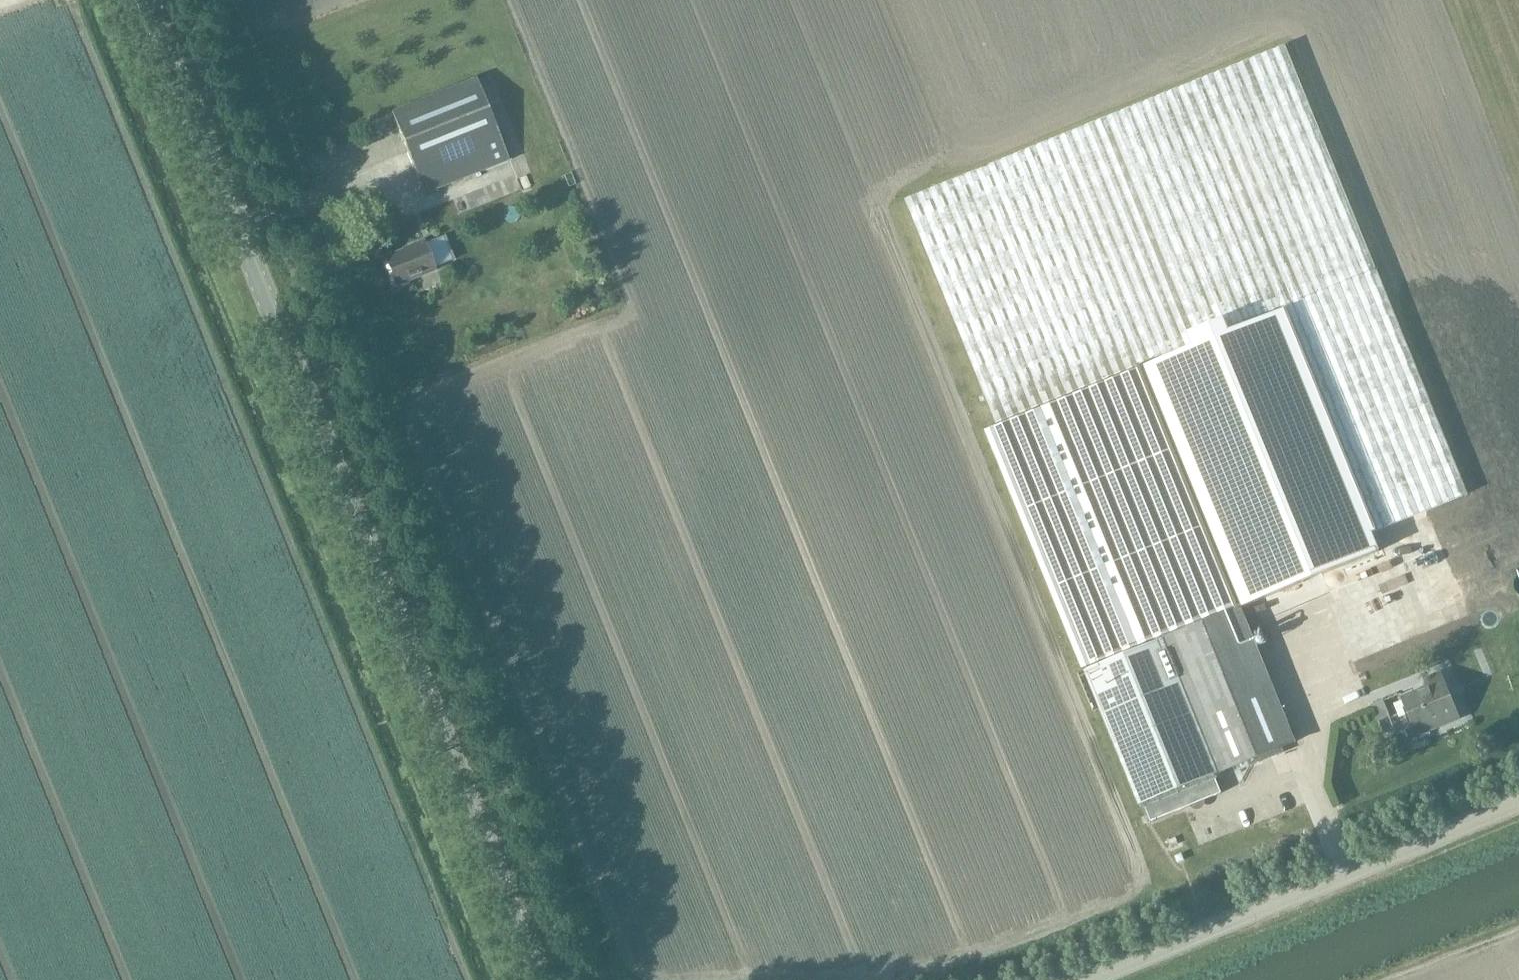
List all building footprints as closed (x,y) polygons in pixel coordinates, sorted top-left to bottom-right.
[(1288,47),(907,200),(999,427),(986,432),(1083,671),(1085,670),(1241,608),(1379,552),(1371,533),(1468,494),(1288,47)] [(476,77),(392,111),(425,194),(510,160),(476,77)] [(385,257),(396,283),(435,268),(425,242),(385,257)] [(1440,633),(1516,610),(1502,564),(1419,589),(1422,598),(1420,599),(1426,618),(1417,620),(1420,630),(1431,627),(1438,625),(1440,633)] [(1281,599),(1249,612),(1262,644),(1293,631),(1281,599)] [(1366,603),(1360,622),(1371,626),(1378,607),(1366,603)] [(1241,608),(1085,670),(1140,805),(1145,803),(1152,822),(1222,794),(1215,775),(1296,742),(1241,608)] [(1429,688),(1403,698),(1412,720),(1405,722),(1411,738),(1460,718),(1445,681),(1441,673),(1426,680),(1429,688)]
